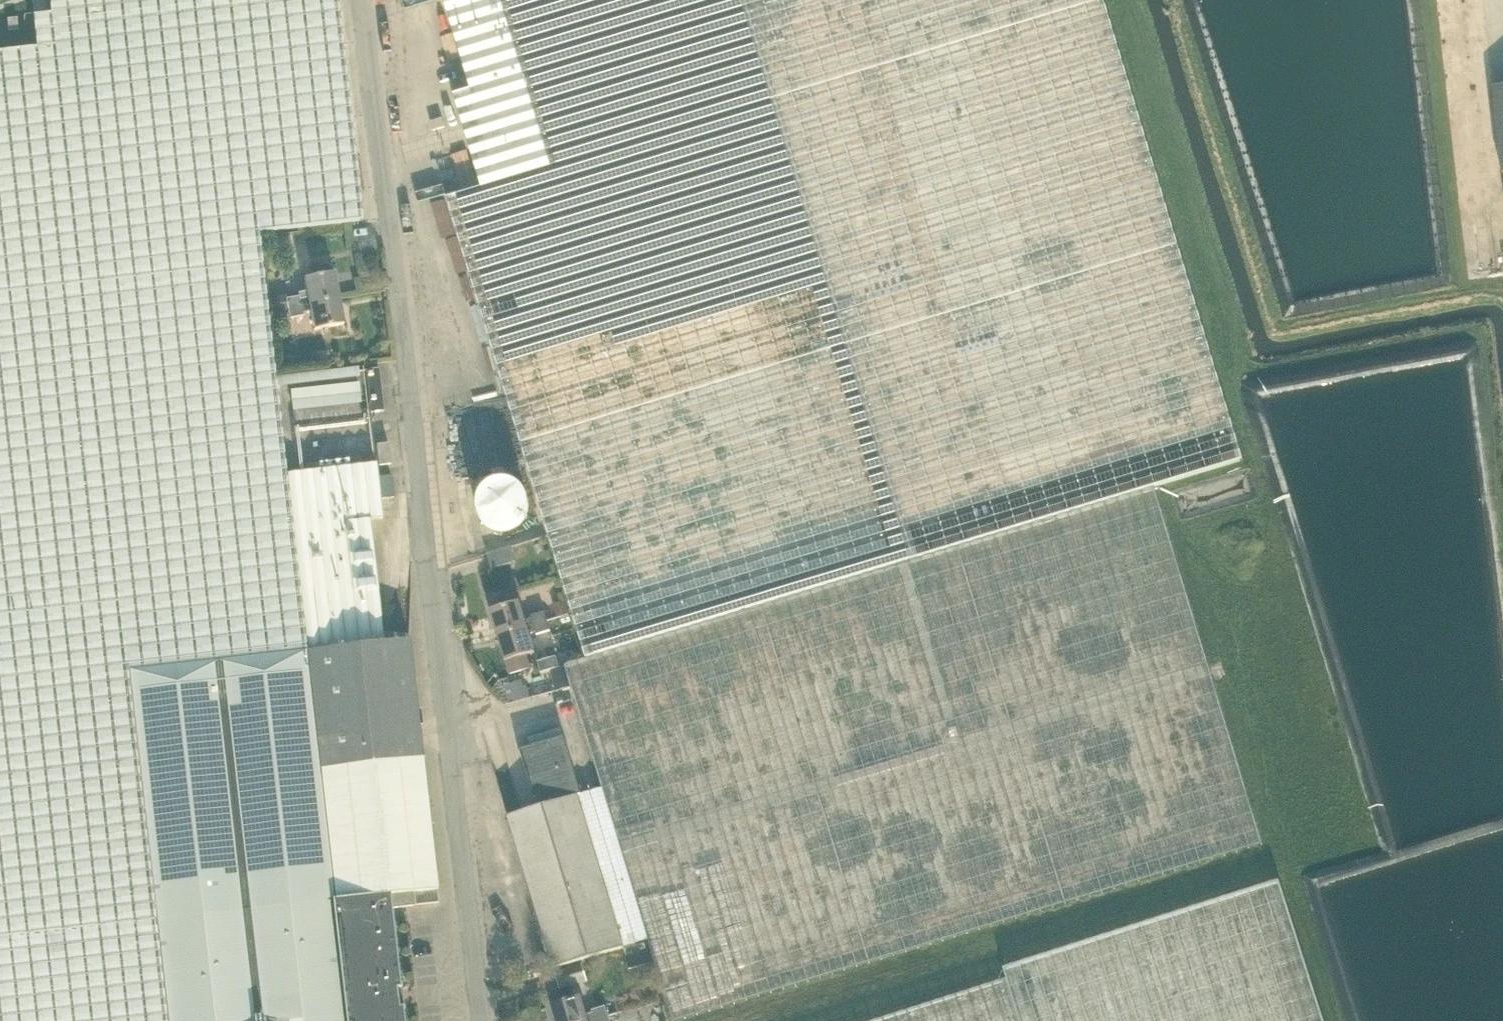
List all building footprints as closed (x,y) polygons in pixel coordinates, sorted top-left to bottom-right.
[(381,644),(381,629),(369,520),(381,519),(375,466),(285,475),(274,373),(258,234),(363,222),(337,0),(47,0),(49,15),(31,17),(35,49),(0,53),(0,1020),(401,1020),(399,1009),(396,1009),(394,990),(398,990),(389,909),(437,904),(408,647),(409,646),(408,641),(381,644)] [(585,660),(565,666),(601,789),(580,796),(563,739),(520,752),(537,809),(508,817),(553,969),(648,941),(672,1020),(676,1020),(1261,844),(1154,488),(1242,461),(1102,0),(442,0),(441,0),(469,92),(452,97),(480,190),(445,200),(585,660)] [(1493,88),(1502,174),(1502,87),(1493,88)] [(297,297),(285,299),(284,300),(284,297),(268,300),(270,312),(338,300),(332,269),(329,265),(323,264),(318,267),(316,272),(317,277),(303,280),(306,293),(297,294),(297,297)] [(274,328),(282,326),(287,325),(285,312),(288,311),(289,319),(303,316),(303,314),(310,312),(313,331),(343,325),(338,300),(270,312),(271,315),(272,314),(274,328)] [(291,371),(295,426),(365,421),(362,366),(291,371)] [(378,368),(365,370),(370,413),(383,412),(378,368)] [(389,464),(387,444),(375,446),(377,466),(389,464)] [(390,476),(378,477),(381,499),(393,498),(390,476)] [(528,507),(527,504),(527,502),(526,499),(525,496),(524,494),(522,492),(520,489),(518,488),(516,486),(514,484),(511,483),(509,482),(506,482),(503,481),(500,481),(498,482),(495,482),(492,483),(490,484),(487,486),(485,488),(483,489),(481,492),(480,494),(479,496),(478,499),(477,502),(476,504),(476,507),(476,510),(477,513),(478,515),(479,518),(480,520),(481,523),(483,525),(485,527),(487,528),(490,530),(492,531),(495,532),(498,532),(500,533),(503,533),(506,532),(509,532),(511,531),(514,530),(516,528),(518,527),(520,525),(522,523),(524,520),(525,518),(526,515),(527,513),(527,510),(528,507)] [(490,555),(495,570),(518,561),(512,546),(490,555)] [(510,606),(509,604),(519,602),(518,600),(515,590),(506,593),(506,592),(487,598),(491,612),(490,612),(497,637),(547,622),(544,612),(531,616),(531,619),(524,621),(519,603),(510,606)] [(556,619),(569,615),(564,602),(552,605),(556,619)] [(550,631),(547,622),(497,637),(505,662),(506,661),(510,675),(529,669),(525,656),(534,653),(529,635),(535,633),(536,635),(550,631)] [(556,658),(537,663),(541,674),(559,668),(556,658)] [(570,689),(564,669),(549,673),(555,693),(570,689)] [(876,1020),(1322,1020),(1277,881),(1001,969),(1004,980),(876,1020)] [(559,990),(587,983),(582,966),(554,973),(559,990)] [(551,1007),(555,1020),(592,1020),(608,1016),(605,1007),(591,1011),(592,1014),(585,1016),(580,998),(551,1007)]
